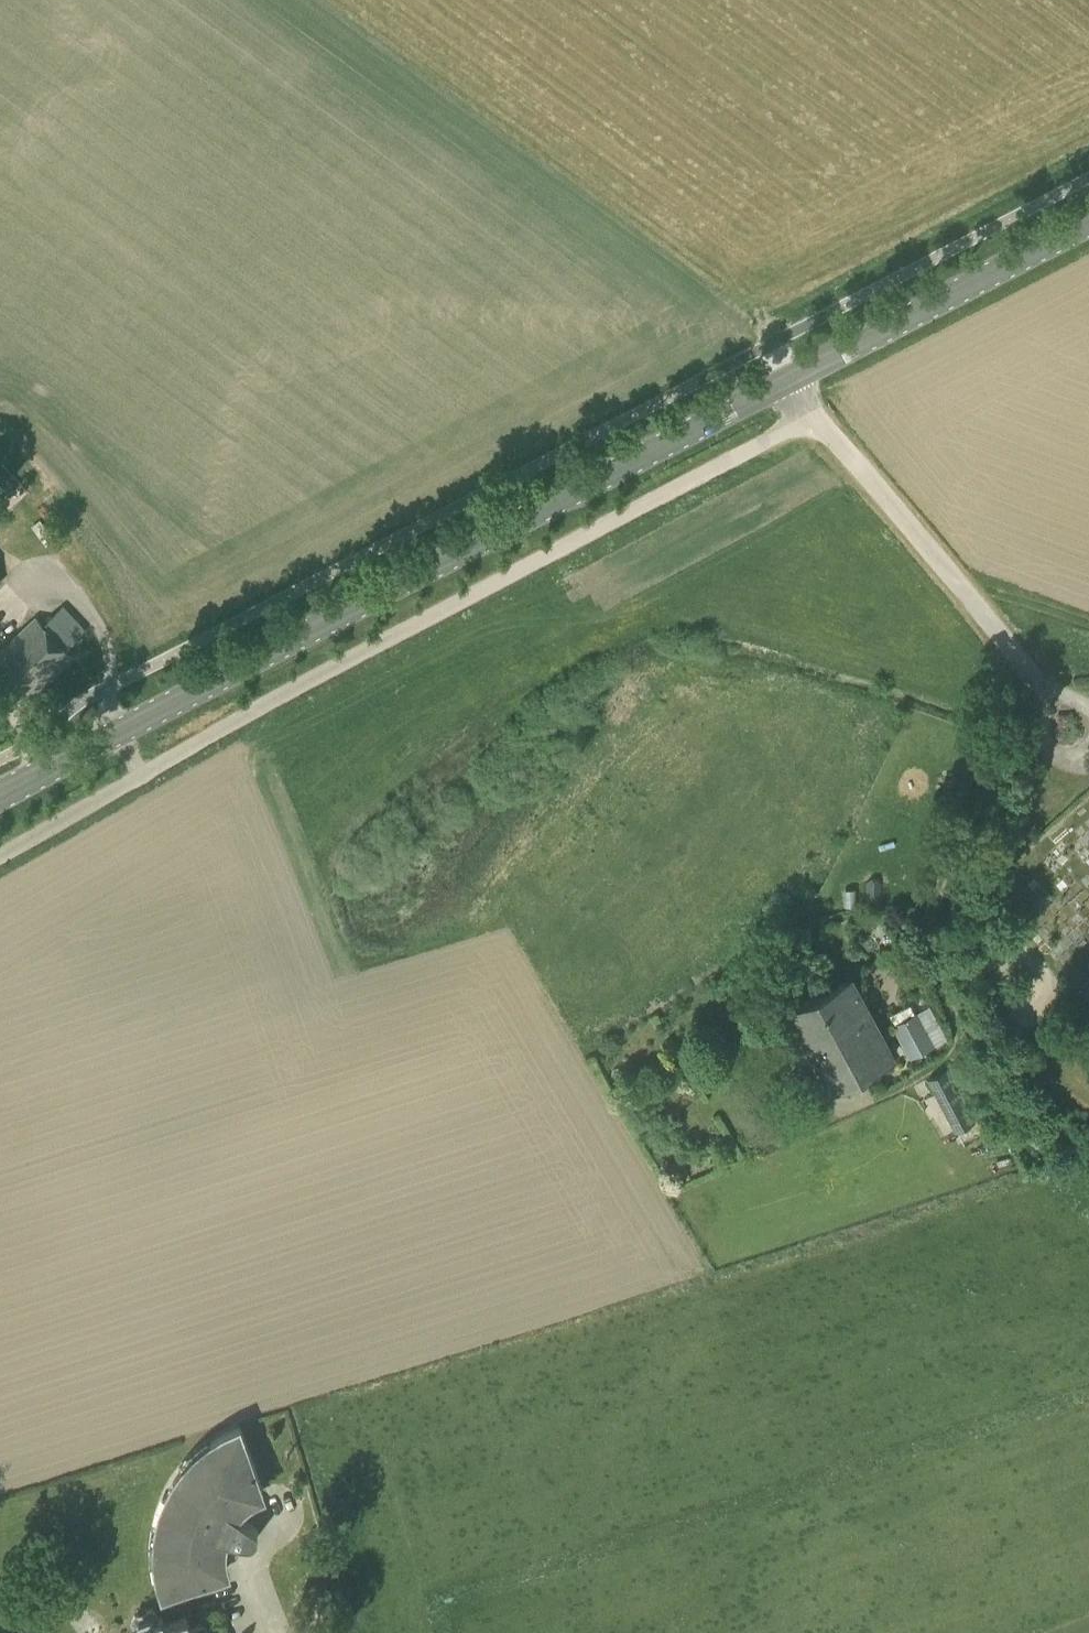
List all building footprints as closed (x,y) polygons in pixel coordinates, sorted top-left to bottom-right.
[(63,606),(44,624),(36,617),(0,651),(0,676),(24,702),(74,656),(67,648),(85,630),(63,606)] [(816,995),(860,1073),(893,1055),(851,976),(816,995)] [(828,1089),(860,1073),(816,995),(786,1010),(828,1089)] [(911,1057),(934,1045),(918,1013),(894,1026),(911,1057)] [(960,1129),(975,1121),(955,1084),(940,1092),(960,1129)] [(257,1534),(258,1533),(258,1531),(257,1530),(257,1529),(256,1527),(255,1526),(254,1525),(231,1509),(241,1499),(251,1491),(262,1486),(239,1425),(224,1432),(210,1440),(195,1452),(182,1466),(173,1479),(166,1494),(160,1509),(156,1524),(154,1543),(155,1563),(157,1578),(162,1594),(223,1572),(220,1560),(219,1547),(220,1533),(247,1540),(249,1540),(250,1540),(252,1540),(253,1539),(254,1539),(255,1538),(256,1537),(257,1535),(257,1534)] [(153,1612),(149,1610),(135,1615),(133,1619),(136,1627),(132,1629),(133,1632),(210,1632),(205,1621),(189,1627),(185,1618),(165,1626),(162,1619),(155,1621),(153,1612)]
